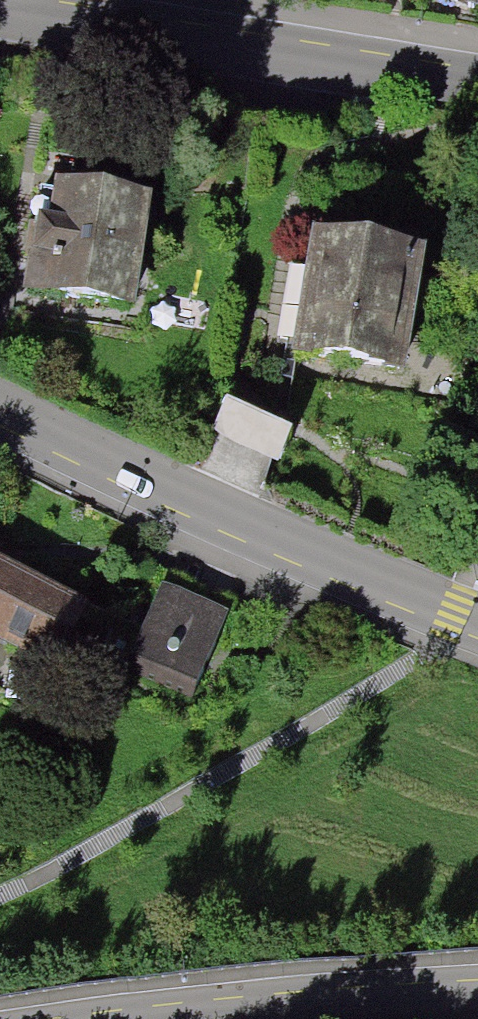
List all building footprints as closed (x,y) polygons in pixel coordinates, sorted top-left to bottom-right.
[(471,28),(477,11),(477,0),(403,0),(471,28)] [(155,210),(44,193),(28,303),(138,320),(155,210)] [(430,251),(314,232),(295,352),(411,370),(430,251)] [(287,474),(297,447),(232,423),(222,450),(287,474)] [(0,559),(0,639),(64,670),(96,605),(0,559)] [(195,683),(230,610),(161,577),(126,651),(195,683)]
